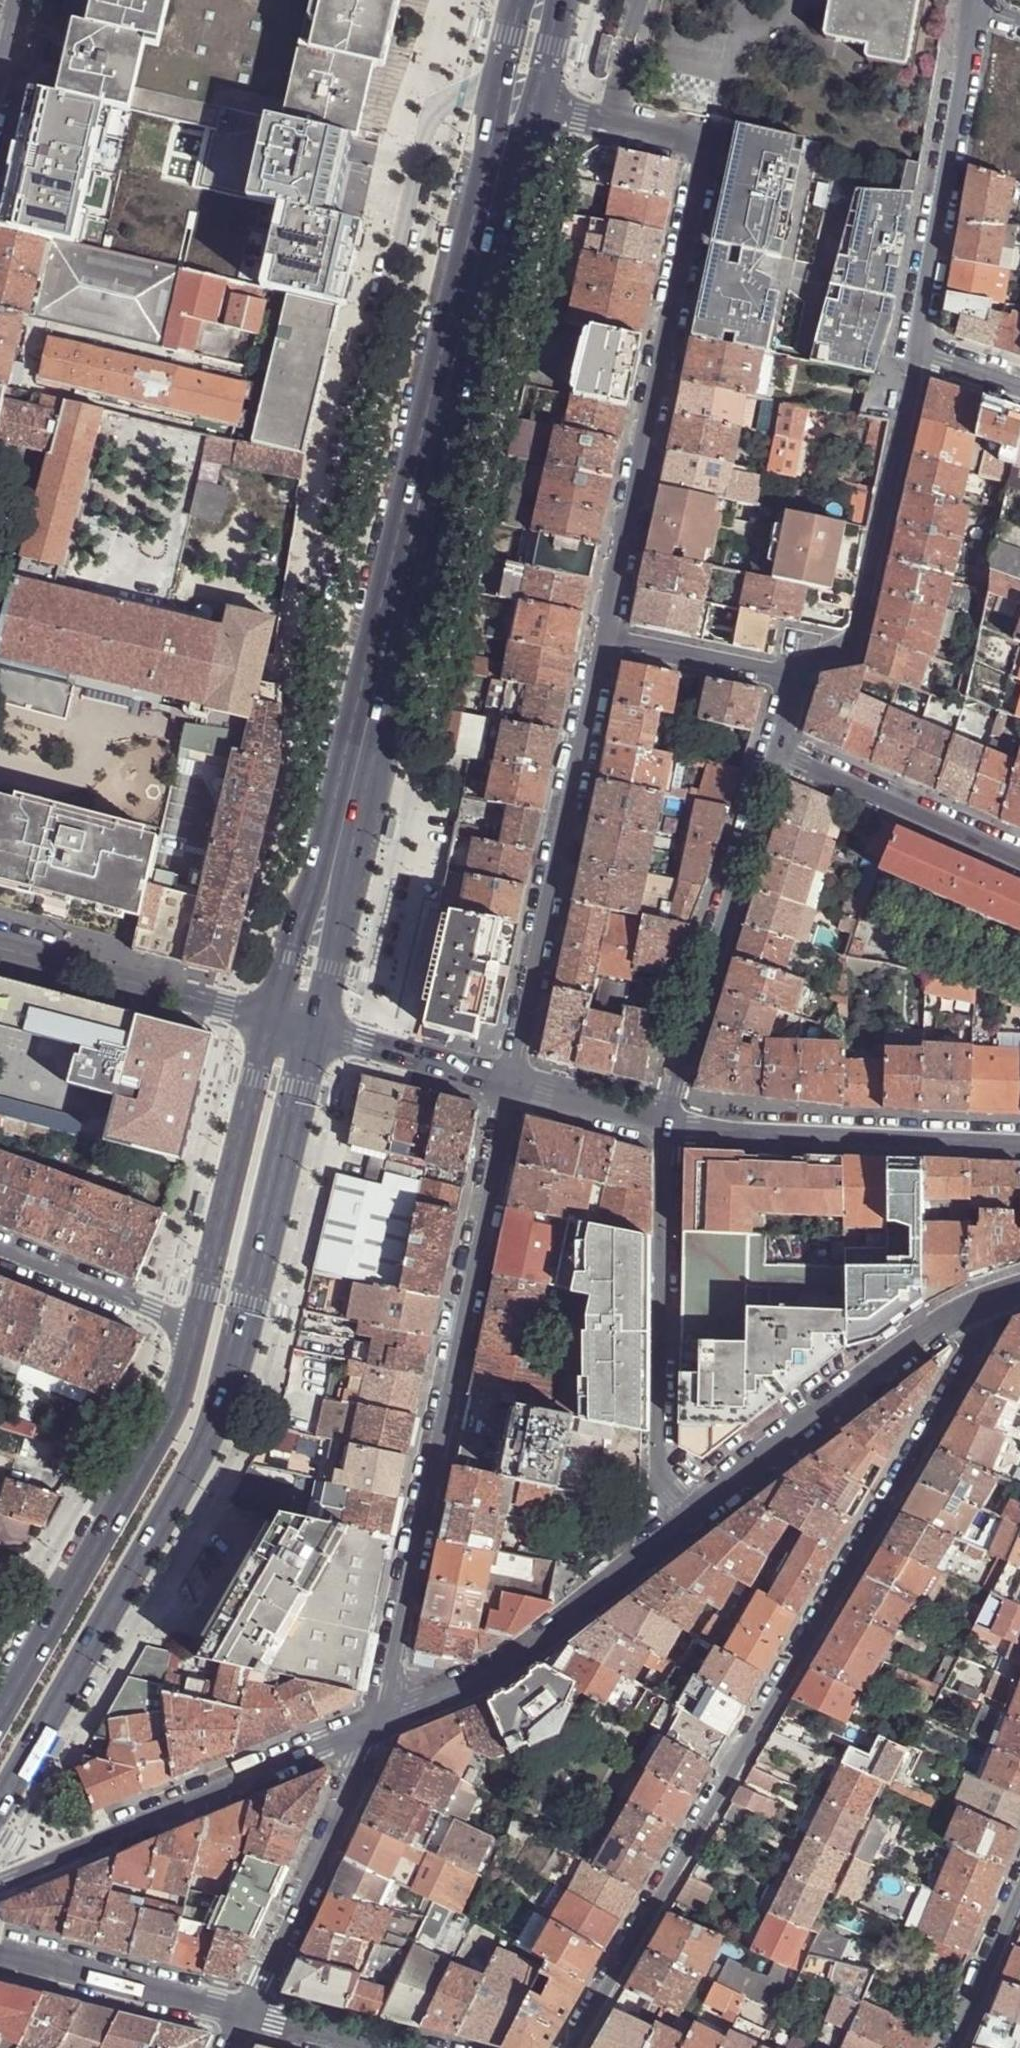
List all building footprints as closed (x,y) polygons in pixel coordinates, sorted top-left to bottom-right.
[(389,0),(99,0),(99,2),(93,27),(86,26),(80,24),(76,42),(63,96),(107,106),(216,130),(221,110),(336,136),(349,139),(365,67),(373,68),(389,0)] [(86,26),(93,27),(99,2),(99,0),(92,0),(86,26)] [(373,68),(380,70),(396,0),(389,0),(373,68)] [(830,6),(824,37),(824,39),(827,43),(867,51),(865,58),(866,61),(869,64),(904,71),(906,70),(908,65),(920,0),(831,0),(830,6)] [(64,60),(56,95),(63,96),(76,42),(80,24),(72,22),(64,60)] [(990,55),(1019,58),(1019,40),(992,37),(990,55)] [(365,67),(349,139),(356,141),(373,68),(365,67)] [(56,95),(26,88),(0,205),(0,228),(74,245),(107,106),(63,96),(56,95)] [(216,130),(107,106),(74,245),(260,288),(276,208),(203,190),(216,130)] [(221,110),(216,130),(203,190),(276,208),(317,217),(336,136),(221,110)] [(795,153),(798,139),(744,128),(719,245),(783,259),(786,242),(776,240),(782,214),(792,216),(799,184),(788,182),(791,169),(801,171),(805,155),(795,153)] [(808,141),(798,139),(795,153),(805,155),(808,141)] [(618,177),(616,188),(671,200),(675,184),(679,165),(622,153),(616,177),(618,177)] [(791,169),(788,182),(799,184),(801,171),(791,169)] [(960,224),(1004,225),(1011,182),(970,169),(963,204),(960,224)] [(614,188),(607,223),(664,235),(667,219),(671,200),(616,188),(614,188)] [(832,369),(859,191),(854,191),(817,365),(832,369)] [(859,191),(832,369),(874,378),(893,317),(915,195),(901,194),(859,191)] [(260,288),(273,291),(286,294),(340,306),(356,227),(317,217),(276,208),(260,288)] [(782,214),(776,240),(786,242),(792,216),(782,214)] [(568,226),(590,230),(585,254),(657,270),(660,253),(664,235),(607,223),(570,216),(568,226)] [(997,268),(1000,250),(1010,252),(1015,229),(1004,225),(960,224),(955,252),(954,261),(997,268)] [(0,228),(0,309),(24,315),(249,367),(265,301),(270,303),(273,291),(260,288),(74,245),(0,228)] [(1007,270),(1013,271),(1016,253),(1010,252),(1000,250),(997,268),(1007,270)] [(578,279),(577,288),(649,304),(653,287),(657,270),(585,254),(584,254),(578,279)] [(947,295),(1003,304),(1005,290),(1007,270),(997,268),(954,261),(950,283),(947,295)] [(702,299),(693,340),(762,354),(764,354),(765,355),(778,297),(780,286),(709,266),(702,299)] [(576,291),(569,323),(591,328),(642,339),(646,319),(649,304),(577,288),(576,291)] [(1005,305),(1014,306),(1016,292),(1005,290),(1003,304),(1005,305)] [(327,359),(340,306),(286,294),(251,444),(303,456),(327,359)] [(1003,310),(1005,305),(1003,304),(947,295),(944,312),(942,322),(951,335),(992,348),(1003,310)] [(765,355),(774,357),(786,298),(778,297),(765,355)] [(24,315),(0,309),(0,387),(6,388),(24,315)] [(1003,310),(992,348),(1018,357),(1019,357),(1019,315),(1003,310)] [(591,328),(574,397),(628,408),(630,395),(632,385),(636,369),(642,339),(591,328)] [(238,422),(246,386),(45,339),(36,375),(238,422)] [(747,396),(755,397),(764,354),(762,354),(693,340),(689,358),(684,383),(747,396)] [(922,421),(976,439),(986,400),(931,382),(925,406),(922,421)] [(740,431),(747,396),(684,383),(679,404),(677,417),(740,431)] [(6,388),(4,401),(9,402),(12,389),(6,388)] [(49,454),(50,454),(67,402),(42,396),(39,410),(9,402),(4,401),(0,419),(0,442),(24,448),(49,454)] [(780,421),(784,403),(755,397),(747,396),(740,431),(765,436),(777,438),(777,437),(780,421)] [(574,397),(566,430),(620,442),(624,426),(628,408),(574,397)] [(1019,436),(1019,411),(1002,405),(986,400),(976,439),(978,439),(977,440),(988,443),(988,445),(1002,450),(999,459),(999,463),(1012,467),(1019,436)] [(55,588),(60,567),(61,568),(105,411),(67,402),(50,454),(49,454),(36,503),(22,558),(19,571),(8,613),(0,642),(0,657),(54,670),(207,706),(203,726),(234,730),(252,723),(261,682),(276,620),(232,609),(229,619),(222,617),(220,627),(55,588)] [(805,426),(809,408),(784,403),(780,421),(805,426)] [(732,465),(740,431),(677,417),(671,442),(669,452),(732,465)] [(518,421),(509,456),(520,459),(550,465),(557,429),(532,424),(518,421)] [(780,421),(777,437),(801,442),(805,426),(780,421)] [(969,474),(977,440),(978,439),(976,439),(922,421),(918,438),(914,457),(969,474)] [(557,429),(550,465),(613,478),(617,460),(620,442),(566,430),(557,429)] [(209,519),(224,464),(236,466),(241,442),(211,435),(192,513),(209,519)] [(758,470),(770,473),(777,438),(765,436),(758,470)] [(770,473),(794,478),(801,442),(777,437),(777,438),(770,473)] [(251,444),(241,442),(236,466),(302,482),(305,457),(303,456),(251,444)] [(720,499),(756,506),(759,493),(728,486),(732,465),(669,452),(665,471),(662,486),(720,499)] [(962,508),(969,474),(914,457),(908,482),(906,490),(962,508)] [(520,459),(504,525),(536,532),(550,465),(520,459)] [(550,465),(536,532),(599,545),(605,514),(613,478),(550,465)] [(1007,488),(1019,492),(1019,470),(1012,467),(1008,486),(1007,488)] [(716,515),(720,499),(662,486),(655,522),(648,556),(705,568),(709,548),(716,515)] [(962,542),(970,510),(962,508),(906,490),(901,509),(898,525),(962,542)] [(855,598),(868,529),(788,513),(785,528),(778,561),(775,581),(807,588),(820,591),(837,594),(855,598)] [(716,515),(709,548),(716,550),(722,517),(716,515)] [(954,576),(962,542),(898,525),(893,544),(890,558),(954,576)] [(771,559),(778,561),(785,528),(778,527),(771,559)] [(536,532),(528,567),(591,580),(596,558),(599,545),(536,532)] [(994,544),(992,550),(990,560),(989,573),(1019,584),(1019,553),(994,544)] [(704,602),(711,569),(705,568),(648,556),(643,577),(640,590),(702,603),(704,602)] [(882,593),(965,616),(971,594),(951,588),(954,576),(890,558),(885,579),(882,593)] [(508,563),(501,598),(520,602),(584,615),(588,597),(591,580),(528,567),(508,563)] [(989,573),(988,585),(988,595),(990,595),(1019,605),(1019,606),(1019,584),(989,573)] [(800,623),(807,588),(775,581),(755,577),(748,576),(741,610),(742,611),(780,618),(800,623)] [(741,610),(728,608),(704,602),(702,603),(640,590),(636,612),(633,627),(734,647),(742,611),(741,610)] [(834,609),(837,594),(820,591),(817,604),(834,609)] [(934,653),(938,639),(958,645),(965,616),(882,593),(878,611),(872,635),(927,656),(933,658),(934,653)] [(1015,617),(1019,605),(990,595),(987,607),(1015,617)] [(520,602),(512,641),(576,655),(580,633),(584,615),(520,602)] [(763,653),(768,629),(777,631),(780,618),(742,611),(734,647),(745,650),(763,653)] [(919,690),(927,656),(872,635),(867,655),(865,669),(898,682),(919,690)] [(512,641),(504,680),(509,681),(567,693),(572,674),(576,655),(512,641)] [(1010,678),(1018,681),(1019,673),(1019,644),(1010,678)] [(933,658),(954,666),(955,660),(934,653),(933,658)] [(473,658),(469,673),(491,678),(494,662),(473,658)] [(686,718),(688,708),(673,706),(680,674),(625,663),(620,686),(616,703),(677,716),(686,718)] [(862,678),(865,669),(822,678),(813,706),(805,735),(840,751),(857,694),(862,678)] [(895,690),(898,682),(865,669),(862,678),(895,690)] [(966,698),(972,673),(962,669),(959,695),(966,698)] [(764,691),(709,680),(701,721),(741,729),(752,731),(758,711),(764,691)] [(500,723),(559,733),(563,714),(567,693),(509,681),(500,723)] [(283,686),(281,686),(261,682),(252,723),(245,754),(236,752),(234,762),(207,877),(205,887),(202,899),(186,965),(233,976),(251,896),(282,765),(282,730),(283,686)] [(929,703),(932,695),(919,690),(898,682),(895,690),(929,703)] [(855,757),(873,765),(890,709),(857,694),(840,751),(855,757)] [(963,710),(963,708),(932,695),(929,703),(951,713),(948,723),(957,728),(963,710)] [(999,712),(966,698),(963,708),(963,710),(996,723),(999,712)] [(677,716),(616,703),(611,725),(608,743),(669,756),(677,716)] [(884,770),(904,779),(922,723),(890,709),(873,765),(884,770)] [(1000,738),(1008,715),(999,712),(996,723),(992,735),(1000,738)] [(472,759),(497,763),(551,772),(555,752),(559,733),(500,723),(457,716),(449,755),(472,759)] [(245,754),(252,723),(234,730),(203,726),(187,724),(181,749),(234,762),(236,752),(245,754)] [(916,784),(937,793),(954,738),(922,723),(904,779),(916,784)] [(741,770),(752,731),(741,729),(730,768),(741,770)] [(952,800),(969,807),(987,751),(954,738),(937,793),(952,800)] [(663,794),(671,756),(669,756),(608,743),(603,764),(600,781),(663,794)] [(986,814),(1001,821),(1017,764),(987,751),(969,807),(986,814)] [(1017,764),(1001,821),(1019,829),(1019,830),(1019,753),(1017,764)] [(472,759),(470,772),(494,777),(497,763),(472,759)] [(494,777),(489,802),(509,805),(542,811),(547,791),(551,772),(497,763),(494,777)] [(730,808),(741,770),(730,768),(711,764),(700,802),(730,808)] [(647,873),(663,794),(600,781),(592,819),(583,860),(647,873)] [(783,804),(778,820),(824,839),(834,803),(789,783),(783,804)] [(12,799),(142,834),(144,828),(14,793),(12,799)] [(12,799),(0,795),(0,880),(57,896),(142,919),(154,869),(160,840),(142,834),(12,799)] [(464,798),(462,811),(473,813),(476,800),(464,798)] [(717,848),(730,808),(700,802),(698,801),(681,880),(706,886),(717,848)] [(509,805),(501,845),(534,850),(538,830),(542,811),(509,805)] [(769,847),(767,856),(814,872),(824,839),(778,820),(769,847)] [(879,823),(865,854),(882,861),(896,830),(879,823)] [(458,827),(456,837),(476,841),(486,842),(488,832),(458,827)] [(882,861),(878,871),(1019,933),(1019,885),(1019,884),(957,857),(896,830),(882,861)] [(469,876),(526,887),(531,867),(534,850),(501,845),(486,842),(476,841),(469,876)] [(758,884),(756,892),(803,906),(814,872),(767,856),(758,884)] [(638,915),(647,873),(583,860),(578,882),(574,901),(610,909),(638,915)] [(154,869),(142,919),(135,952),(186,965),(202,899),(175,892),(179,875),(154,869)] [(672,922),(681,880),(647,873),(638,915),(645,916),(672,922)] [(205,887),(207,877),(196,874),(194,884),(205,887)] [(523,902),(526,887),(469,876),(461,914),(519,923),(523,902)] [(698,906),(706,886),(681,880),(672,922),(691,926),(698,906)] [(859,887),(846,918),(849,919),(857,922),(869,891),(859,887)] [(747,920),(745,928),(792,942),(803,906),(756,892),(747,920)] [(592,995),(610,909),(574,901),(564,951),(556,988),(592,995)] [(612,1073),(626,1008),(632,977),(635,964),(645,916),(638,915),(610,909),(592,995),(588,1012),(577,1064),(587,1067),(612,1073)] [(506,985),(519,923),(461,914),(453,912),(448,930),(437,978),(425,1026),(476,1039),(481,1021),(497,1025),(506,985)] [(675,955),(691,926),(672,922),(645,916),(635,964),(667,971),(675,955)] [(849,919),(837,955),(840,956),(846,958),(857,922),(849,919)] [(736,955),(734,961),(782,976),(792,942),(745,928),(736,955)] [(840,956),(830,991),(834,993),(846,996),(846,958),(840,956)] [(726,988),(724,995),(777,1012),(794,1017),(804,983),(782,976),(734,961),(726,988)] [(667,971),(635,964),(632,977),(662,983),(667,971)] [(972,1004),(974,986),(926,974),(925,994),(972,1004)] [(0,979),(0,1026),(83,1048),(81,1056),(123,1067),(123,1065),(122,1064),(123,1061),(124,1062),(129,1044),(127,1043),(128,1040),(130,1041),(136,1042),(142,1017),(0,979)] [(588,1012),(592,995),(556,988),(548,1027),(542,1055),(577,1064),(588,1012)] [(997,992),(997,1004),(1009,1007),(1009,1014),(1019,1016),(1019,997),(997,992)] [(839,1004),(831,1029),(845,1033),(846,996),(834,993),(831,1001),(839,1004)] [(717,1019),(714,1027),(743,1035),(767,1041),(777,1012),(724,995),(717,1019)] [(653,1014),(626,1008),(612,1073),(626,1077),(646,1082),(651,1028),(653,1014)] [(960,1048),(971,1048),(972,1017),(953,1016),(952,1038),(960,1039),(960,1048)] [(183,1164),(184,1164),(188,1143),(171,1139),(155,1135),(171,1055),(180,1057),(191,1060),(197,1061),(204,1033),(173,1025),(142,1017),(136,1042),(130,1041),(128,1040),(127,1043),(129,1044),(124,1062),(123,1061),(122,1064),(123,1065),(123,1067),(120,1082),(118,1081),(117,1083),(119,1084),(114,1101),(113,1101),(112,1103),(114,1104),(110,1121),(108,1121),(107,1123),(109,1124),(106,1140),(103,1139),(103,1143),(117,1147),(141,1153),(160,1158),(183,1164)] [(714,1093),(733,1095),(743,1035),(714,1027),(695,1090),(714,1093)] [(924,1027),(924,1037),(935,1037),(936,1028),(924,1027)] [(743,1035),(733,1095),(747,1097),(764,1099),(767,1041),(743,1035)] [(800,1043),(767,1041),(764,1099),(778,1100),(797,1103),(800,1043)] [(844,1045),(800,1043),(797,1103),(824,1106),(842,1108),(843,1063),(844,1045)] [(948,1113),(968,1114),(971,1048),(960,1048),(923,1046),(923,1051),(921,1112),(948,1113)] [(883,1110),(883,1050),(883,1047),(876,1047),(876,1065),(843,1063),(842,1108),(858,1109),(883,1110)] [(1019,1117),(1019,1052),(971,1048),(968,1114),(998,1116),(1019,1117)] [(901,1111),(921,1112),(923,1051),(883,1050),(883,1110),(901,1111)] [(123,1067),(81,1056),(77,1070),(107,1078),(90,1140),(98,1142),(103,1143),(103,1139),(106,1140),(109,1124),(107,1123),(108,1121),(110,1121),(114,1104),(112,1103),(113,1101),(114,1101),(119,1084),(117,1083),(118,1081),(120,1082),(123,1067)] [(197,1061),(191,1060),(180,1057),(177,1070),(204,1077),(208,1064),(197,1061)] [(384,1171),(402,1087),(379,1081),(364,1078),(350,1145),(374,1151),(365,1183),(380,1187),(384,1171)] [(411,1090),(402,1087),(384,1171),(398,1174),(407,1177),(411,1160),(425,1164),(440,1097),(411,1090)] [(449,1100),(440,1097),(425,1164),(465,1175),(479,1107),(449,1100)] [(2,1117),(11,1119),(13,1120),(17,1103),(0,1099),(0,1117),(2,1117)] [(180,1101),(171,1139),(188,1143),(197,1105),(180,1101)] [(17,1103),(13,1120),(27,1123),(35,1126),(40,1109),(17,1103)] [(40,1109),(35,1126),(51,1129),(79,1137),(83,1120),(40,1109)] [(0,1123),(0,1130),(22,1136),(27,1123),(13,1120),(11,1119),(2,1117),(0,1123)] [(527,1120),(517,1167),(573,1179),(582,1135),(555,1128),(527,1120)] [(22,1136),(46,1142),(51,1129),(35,1126),(27,1123),(22,1136)] [(582,1135),(573,1179),(604,1186),(614,1143),(595,1138),(582,1135)] [(98,1142),(93,1155),(113,1160),(117,1147),(103,1143),(98,1142)] [(614,1143),(604,1186),(649,1195),(649,1153),(633,1148),(614,1143)] [(16,1231),(38,1166),(15,1157),(0,1152),(0,1225),(16,1231)] [(141,1153),(136,1166),(156,1171),(160,1158),(141,1153)] [(687,1233),(845,1238),(845,1229),(844,1159),(842,1159),(842,1163),(793,1161),(793,1168),(745,1165),(745,1160),(694,1158),(689,1162),(687,1233)] [(844,1159),(845,1229),(886,1231),(886,1223),(885,1161),(864,1160),(844,1159)] [(793,1161),(745,1160),(745,1165),(793,1168),(793,1161)] [(906,1162),(885,1161),(886,1223),(923,1222),(923,1203),(923,1162),(906,1162)] [(944,1163),(923,1162),(923,1203),(969,1203),(969,1197),(969,1165),(944,1163)] [(969,1165),(969,1197),(979,1198),(979,1212),(1019,1212),(1019,1176),(1019,1167),(994,1166),(969,1165)] [(32,1238),(56,1248),(82,1182),(38,1166),(16,1231),(32,1238)] [(509,1209),(650,1239),(649,1195),(604,1186),(573,1179),(517,1167),(513,1190),(509,1209)] [(462,1190),(422,1180),(420,1180),(415,1207),(457,1214),(462,1190)] [(78,1256),(96,1263),(123,1197),(82,1182),(56,1248),(78,1256)] [(135,1280),(163,1213),(123,1197),(96,1263),(114,1271),(135,1280)] [(969,1203),(923,1203),(923,1222),(923,1225),(970,1226),(969,1212),(969,1203)] [(415,1207),(397,1292),(438,1301),(448,1257),(457,1214),(415,1207)] [(650,1309),(650,1239),(509,1209),(501,1248),(495,1276),(543,1286),(609,1301),(650,1309)] [(970,1229),(971,1283),(986,1278),(1018,1268),(1019,1267),(1019,1212),(979,1212),(979,1229),(970,1229)] [(970,1226),(923,1225),(924,1306),(938,1299),(954,1291),(971,1283),(970,1229),(970,1226)] [(796,1386),(847,1346),(846,1307),(845,1249),(845,1238),(687,1233),(683,1233),(680,1448),(688,1452),(703,1459),(730,1438),(796,1386)] [(845,1249),(846,1307),(859,1307),(858,1249),(845,1249)] [(535,1322),(543,1286),(495,1276),(489,1305),(487,1313),(535,1322)] [(5,1281),(0,1294),(0,1355),(22,1364),(47,1298),(27,1290),(5,1281)] [(397,1292),(358,1284),(355,1301),(350,1321),(359,1323),(431,1337),(434,1323),(438,1301),(397,1292)] [(61,1303),(47,1298),(22,1364),(54,1377),(79,1311),(61,1303)] [(609,1301),(593,1385),(561,1378),(553,1414),(612,1426),(648,1433),(649,1395),(650,1309),(609,1301)] [(79,1311),(54,1377),(49,1390),(49,1391),(82,1403),(84,1401),(88,1390),(111,1324),(93,1316),(79,1311)] [(481,1340),(479,1352),(527,1362),(535,1322),(487,1313),(486,1316),(481,1340)] [(1019,1318),(1013,1320),(1008,1328),(992,1355),(1019,1364),(1019,1318)] [(429,1345),(431,1337),(359,1323),(357,1329),(356,1336),(373,1340),(372,1346),(427,1356),(429,1345)] [(125,1330),(111,1324),(88,1390),(110,1399),(145,1338),(125,1330)] [(370,1355),(372,1346),(355,1343),(351,1362),(357,1363),(368,1365),(370,1355)] [(426,1363),(427,1356),(372,1346),(370,1355),(368,1365),(423,1375),(426,1363)] [(884,1400),(841,1433),(887,1460),(950,1351),(948,1350),(926,1368),(884,1400)] [(479,1352),(470,1396),(546,1412),(553,1376),(555,1368),(527,1362),(479,1352)] [(22,1364),(0,1355),(0,1370),(17,1377),(22,1364)] [(1019,1393),(1019,1364),(992,1355),(980,1376),(972,1391),(1019,1407),(1019,1408),(1019,1393)] [(348,1404),(414,1417),(418,1400),(423,1375),(368,1365),(357,1363),(354,1379),(348,1404)] [(54,1377),(22,1364),(17,1377),(17,1378),(49,1390),(54,1377)] [(110,1399),(88,1390),(84,1401),(104,1410),(110,1399)] [(1007,1435),(1019,1407),(972,1391),(961,1408),(957,1416),(1007,1435)] [(553,1489),(610,1500),(611,1466),(612,1426),(553,1414),(546,1412),(470,1396),(465,1420),(455,1468),(553,1489)] [(409,1442),(414,1417),(348,1404),(326,1400),(323,1415),(318,1440),(332,1444),(406,1458),(409,1442)] [(1019,1430),(1019,1408),(1019,1407),(1007,1435),(1016,1439),(1019,1430)] [(0,1423),(0,1427),(32,1438),(36,1427),(2,1416),(0,1423)] [(1019,1444),(1019,1441),(1016,1439),(1007,1435),(957,1416),(946,1435),(937,1451),(989,1473),(1003,1450),(1014,1454),(1019,1444)] [(36,1427),(32,1438),(60,1447),(65,1436),(36,1427)] [(823,1448),(811,1457),(869,1491),(887,1460),(841,1433),(823,1448)] [(65,1436),(60,1447),(80,1453),(86,1441),(66,1435),(65,1436)] [(401,1479),(406,1458),(332,1444),(328,1460),(326,1468),(321,1467),(317,1470),(314,1480),(315,1480),(326,1482),(397,1498),(401,1479)] [(981,1503),(997,1477),(989,1473),(937,1451),(926,1470),(918,1483),(977,1509),(994,1516),(997,1510),(981,1503)] [(795,1469),(782,1480),(851,1522),(869,1491),(811,1457),(795,1469)] [(508,1503),(548,1511),(553,1489),(455,1468),(450,1489),(447,1503),(505,1516),(508,1503)] [(56,1494),(7,1479),(0,1502),(0,1513),(39,1525),(48,1509),(56,1494)] [(309,1505),(307,1518),(318,1520),(322,1499),(326,1482),(315,1480),(309,1505)] [(788,1526),(803,1534),(834,1552),(843,1537),(851,1522),(782,1480),(767,1491),(752,1503),(788,1526)] [(392,1522),(397,1498),(326,1482),(322,1499),(318,1520),(389,1536),(392,1522)] [(958,1541),(977,1509),(918,1483),(908,1501),(900,1516),(952,1538),(958,1541)] [(548,1511),(545,1520),(603,1533),(605,1524),(608,1512),(610,1500),(553,1489),(548,1511)] [(287,1514),(307,1518),(309,1505),(290,1501),(287,1514)] [(442,1528),(439,1541),(497,1552),(505,1516),(447,1503),(442,1528)] [(767,1558),(788,1526),(752,1503),(744,1509),(727,1522),(718,1529),(767,1558)] [(1019,1528),(1019,1511),(1010,1506),(1001,1520),(1003,1520),(1019,1528)] [(380,1582),(389,1536),(318,1520),(307,1518),(287,1514),(281,1513),(264,1543),(229,1604),(199,1658),(222,1664),(356,1693),(360,1674),(366,1647),(371,1623),(380,1582)] [(933,1569),(952,1538),(900,1516),(891,1530),(882,1547),(933,1569)] [(1019,1528),(1003,1520),(987,1554),(996,1558),(1004,1561),(1019,1528)] [(1019,1547),(1019,1528),(1004,1561),(1012,1564),(1019,1547)] [(737,1580),(748,1587),(749,1587),(767,1559),(767,1558),(718,1529),(714,1533),(697,1546),(688,1553),(737,1580)] [(803,1534),(767,1597),(798,1614),(816,1584),(834,1552),(803,1534)] [(434,1565),(431,1580),(503,1594),(548,1603),(549,1597),(554,1578),(557,1565),(557,1564),(497,1552),(439,1541),(434,1565)] [(980,1559),(983,1552),(968,1545),(965,1552),(980,1559)] [(916,1599),(933,1569),(882,1547),(872,1563),(864,1577),(916,1599)] [(718,1611),(737,1580),(688,1553),(666,1570),(659,1575),(706,1603),(718,1610),(717,1611),(718,1611)] [(989,1594),(1004,1561),(996,1558),(982,1590),(989,1594)] [(1004,1561),(989,1594),(1019,1607),(1019,1568),(1012,1564),(1004,1561)] [(688,1633),(706,1603),(659,1575),(652,1581),(637,1593),(629,1599),(681,1629),(688,1633)] [(897,1631),(916,1599),(864,1577),(855,1592),(846,1607),(897,1631)] [(428,1597),(423,1619),(476,1629),(480,1606),(490,1608),(499,1610),(503,1594),(431,1580),(428,1597)] [(759,1592),(723,1654),(762,1675),(779,1646),(798,1614),(767,1597),(759,1592)] [(548,1603),(503,1594),(499,1610),(490,1608),(486,1631),(500,1633),(500,1634),(512,1638),(535,1620),(554,1606),(555,1603),(548,1603)] [(989,1594),(979,1613),(974,1625),(1019,1645),(1019,1607),(989,1594)] [(663,1660),(681,1629),(629,1599),(622,1604),(605,1618),(599,1622),(651,1652),(660,1658),(663,1660)] [(974,1625),(979,1613),(954,1602),(948,1614),(974,1625)] [(892,1639),(897,1631),(846,1607),(838,1622),(829,1638),(880,1660),(892,1639)] [(700,1640),(715,1649),(720,1652),(724,1644),(712,1636),(720,1621),(713,1617),(700,1640)] [(471,1658),(472,1654),(476,1629),(423,1619),(420,1632),(416,1654),(469,1664),(471,1658)] [(580,1637),(570,1645),(622,1676),(633,1682),(642,1666),(651,1652),(599,1622),(594,1626),(580,1637)] [(974,1625),(969,1634),(1010,1652),(1008,1657),(1019,1663),(1019,1645),(974,1625)] [(480,1649),(481,1649),(493,1640),(500,1634),(500,1633),(486,1631),(480,1629),(480,1649)] [(911,1647),(916,1639),(897,1631),(892,1639),(911,1647)] [(862,1691),(880,1660),(829,1638),(820,1652),(811,1669),(859,1690),(862,1691)] [(550,1660),(543,1666),(575,1683),(572,1689),(574,1689),(592,1699),(599,1703),(604,1706),(622,1676),(570,1645),(564,1649),(550,1660)] [(355,1703),(356,1693),(222,1664),(217,1685),(165,1674),(171,1652),(147,1647),(139,1662),(126,1683),(255,1711),(260,1742),(268,1739),(285,1731),(300,1725),(314,1720),(329,1713),(350,1704),(355,1703)] [(715,1649),(697,1679),(745,1705),(754,1689),(762,1675),(723,1654),(720,1652),(715,1649)] [(651,1672),(660,1658),(651,1652),(642,1666),(651,1672)] [(944,1688),(959,1656),(949,1653),(934,1683),(944,1688)] [(952,1691),(967,1660),(959,1656),(944,1688),(952,1691)] [(500,1695),(488,1701),(506,1751),(527,1742),(529,1747),(558,1735),(570,1706),(565,1703),(574,1689),(572,1689),(575,1683),(543,1666),(533,1674),(510,1691),(500,1695)] [(940,1696),(944,1688),(934,1683),(897,1668),(893,1677),(939,1698),(940,1696)] [(845,1722),(859,1690),(811,1669),(800,1688),(793,1699),(845,1722)] [(693,1676),(676,1706),(699,1720),(727,1735),(735,1721),(745,1705),(697,1679),(693,1676)] [(1019,1683),(1010,1679),(1002,1698),(1012,1703),(1008,1715),(1019,1721),(1019,1683)] [(255,1711),(126,1683),(115,1702),(95,1738),(113,1742),(131,1746),(151,1743),(168,1741),(173,1778),(186,1773),(220,1759),(244,1749),(260,1742),(255,1711)] [(958,1694),(978,1702),(981,1693),(962,1685),(958,1694)] [(952,1691),(944,1688),(940,1696),(991,1718),(994,1709),(978,1702),(958,1694),(952,1691)] [(994,1709),(997,1711),(1000,1702),(981,1693),(978,1702),(994,1709)] [(599,1703),(592,1699),(577,1729),(584,1733),(599,1703)] [(465,1710),(458,1713),(471,1750),(488,1758),(506,1751),(488,1701),(482,1703),(465,1710)] [(968,1736),(973,1738),(977,1726),(935,1706),(929,1720),(968,1736)] [(404,1736),(398,1750),(457,1780),(465,1762),(471,1750),(458,1713),(435,1723),(404,1736)] [(1008,1715),(995,1748),(1019,1759),(1019,1721),(1008,1715)] [(798,1743),(815,1751),(822,1737),(782,1719),(774,1732),(798,1743)] [(850,1724),(869,1732),(871,1726),(852,1719),(850,1724)] [(699,1720),(682,1749),(710,1764),(719,1749),(727,1735),(699,1720)] [(577,1729),(560,1764),(566,1768),(584,1733),(577,1729)] [(790,1759),(798,1743),(774,1732),(765,1749),(766,1749),(766,1748),(790,1759)] [(656,1735),(638,1765),(648,1771),(666,1740),(656,1735)] [(841,1763),(890,1785),(893,1779),(907,1749),(879,1736),(870,1756),(850,1747),(841,1763)] [(972,1762),(981,1742),(973,1738),(968,1736),(959,1757),(972,1762)] [(666,1740),(648,1771),(692,1795),(700,1781),(710,1764),(682,1749),(666,1740)] [(167,1781),(173,1778),(168,1741),(151,1743),(131,1746),(113,1742),(107,1752),(101,1760),(133,1767),(143,1791),(151,1787),(167,1781)] [(923,1754),(914,1750),(908,1748),(907,1749),(893,1779),(907,1785),(923,1754)] [(995,1748),(983,1780),(1019,1797),(1019,1759),(995,1748)] [(388,1770),(380,1787),(441,1816),(456,1823),(462,1826),(479,1790),(472,1787),(457,1780),(398,1750),(388,1770)] [(769,1775),(785,1782),(792,1767),(761,1754),(753,1768),(769,1775)] [(133,1795),(143,1791),(133,1767),(101,1760),(84,1756),(75,1770),(95,1811),(106,1806),(133,1795)] [(465,1762),(457,1780),(472,1787),(480,1768),(465,1762)] [(890,1785),(841,1763),(824,1799),(864,1816),(877,1788),(886,1792),(888,1788),(890,1785)] [(277,1789),(270,1792),(265,1817),(303,1830),(330,1774),(328,1768),(315,1773),(292,1783),(277,1789)] [(763,1788),(769,1775),(753,1768),(746,1781),(763,1788)] [(648,1771),(629,1803),(673,1827),(682,1813),(692,1795),(648,1771)] [(945,1813),(950,1803),(907,1785),(893,1779),(890,1785),(888,1788),(945,1813)] [(983,1780),(977,1793),(967,1811),(1019,1835),(1019,1797),(983,1780)] [(796,1787),(814,1795),(817,1789),(800,1781),(796,1787)] [(371,1806),(364,1823),(407,1843),(424,1851),(441,1816),(380,1787),(371,1806)] [(733,1802),(759,1814),(766,1798),(742,1787),(733,1802)] [(960,1808),(967,1811),(977,1793),(963,1787),(954,1805),(960,1808)] [(259,1797),(252,1800),(244,1835),(250,1838),(244,1855),(246,1856),(285,1869),(295,1847),(303,1830),(265,1817),(270,1792),(259,1797)] [(513,1796),(509,1805),(518,1809),(521,1801),(513,1796)] [(760,1814),(770,1819),(776,1806),(766,1798),(759,1814),(760,1814)] [(846,1853),(864,1816),(824,1799),(807,1835),(846,1853)] [(221,1813),(205,1819),(192,1873),(232,1883),(236,1864),(239,1853),(244,1835),(252,1800),(221,1813)] [(755,1827),(760,1814),(759,1814),(733,1802),(724,1818),(749,1829),(753,1830),(755,1827)] [(629,1803),(610,1836),(654,1860),(663,1845),(673,1827),(629,1803)] [(1012,1853),(1019,1835),(967,1811),(960,1808),(946,1841),(1006,1867),(1012,1853)] [(870,1864),(892,1818),(877,1812),(855,1857),(870,1864)] [(177,1831),(159,1839),(148,1886),(187,1897),(188,1890),(192,1873),(205,1819),(177,1831)] [(353,1846),(347,1859),(389,1880),(407,1843),(364,1823),(353,1846)] [(456,1823),(439,1858),(476,1876),(494,1841),(462,1826),(456,1823)] [(730,1848),(731,1848),(736,1837),(718,1829),(712,1840),(730,1848)] [(827,1891),(846,1853),(807,1835),(787,1873),(827,1891)] [(595,1862),(593,1866),(595,1867),(637,1890),(647,1874),(654,1860),(610,1836),(595,1862)] [(936,1837),(932,1846),(929,1851),(934,1854),(937,1848),(951,1855),(936,1892),(986,1914),(996,1892),(1006,1867),(946,1841),(936,1837)] [(159,1839),(119,1856),(113,1880),(147,1889),(148,1886),(159,1839)] [(730,1848),(712,1840),(708,1846),(727,1855),(730,1848)] [(389,1880),(435,1903),(462,1916),(479,1877),(476,1876),(439,1858),(424,1851),(407,1843),(389,1880)] [(570,1853),(558,1874),(571,1881),(583,1861),(571,1854),(570,1853)] [(119,1856),(80,1872),(75,1893),(108,1902),(111,1891),(113,1880),(119,1856)] [(241,1866),(236,1864),(232,1883),(228,1899),(222,1898),(209,1927),(217,1930),(253,1939),(261,1921),(285,1869),(246,1856),(241,1866)] [(585,1856),(583,1861),(593,1866),(595,1862),(585,1856)] [(870,1864),(855,1857),(836,1895),(835,1897),(850,1903),(870,1864)] [(336,1881),(330,1895),(384,1908),(389,1898),(383,1895),(389,1880),(347,1859),(336,1881)] [(571,1881),(565,1892),(619,1921),(626,1908),(637,1890),(595,1867),(593,1866),(583,1861),(571,1881)] [(46,1932),(64,1936),(75,1893),(80,1872),(67,1877),(20,1896),(2,1903),(4,1921),(46,1932)] [(812,1920),(827,1891),(787,1873),(781,1886),(769,1912),(808,1929),(818,1933),(821,1926),(821,1925),(812,1920)] [(187,1897),(148,1886),(147,1889),(145,1899),(145,1901),(183,1910),(187,1897)] [(684,1888),(675,1902),(696,1911),(702,1896),(684,1888)] [(187,1897),(183,1910),(181,1921),(195,1924),(203,1893),(188,1890),(187,1897)] [(111,1891),(108,1902),(98,1945),(115,1949),(132,1953),(145,1901),(145,1899),(111,1891)] [(564,1891),(549,1920),(602,1950),(610,1937),(619,1921),(565,1892),(564,1891)] [(978,1934),(986,1914),(936,1892),(919,1933),(929,1938),(969,1955),(978,1934)] [(75,1893),(64,1936),(81,1941),(98,1945),(108,1902),(75,1893)] [(315,1927),(377,1944),(378,1944),(393,1911),(384,1908),(330,1895),(321,1915),(315,1927)] [(183,1910),(145,1901),(132,1953),(156,1960),(171,1964),(181,1921),(183,1910)] [(546,1960),(585,1981),(593,1966),(602,1950),(549,1920),(534,1912),(517,1944),(546,1960)] [(790,1966),(808,1929),(769,1912),(751,1949),(790,1966)] [(703,1976),(722,1937),(669,1913),(653,1941),(648,1950),(701,1976),(703,1976)] [(399,1950),(411,1953),(414,1947),(427,1919),(410,1915),(399,1950)] [(209,1927),(195,1924),(181,1921),(171,1964),(180,1966),(199,1971),(205,1972),(217,1930),(209,1927)] [(807,1955),(840,1962),(856,1966),(856,1965),(858,1957),(843,1956),(849,1940),(821,1926),(818,1933),(807,1955)] [(307,1945),(300,1959),(364,1975),(367,1967),(377,1944),(315,1927),(307,1945)] [(243,1962),(253,1939),(217,1930),(205,1972),(234,1980),(243,1962)] [(966,1963),(969,1955),(929,1938),(927,1945),(966,1963)] [(367,1967),(400,1979),(411,1953),(399,1950),(378,1944),(377,1944),(367,1967)] [(1019,1987),(1019,1947),(1015,1946),(1004,1971),(1000,1981),(1019,1987)] [(402,2022),(422,2027),(452,1965),(414,1947),(411,1953),(400,1979),(393,1992),(382,2016),(402,2022)] [(480,2041),(502,2046),(541,1969),(498,1949),(484,1977),(456,2035),(480,2041)] [(680,2014),(701,1976),(648,1950),(631,1978),(626,1989),(649,1999),(664,2006),(680,2014)] [(285,1993),(382,2016),(393,1992),(362,1981),(365,1975),(364,1975),(300,1959),(292,1978),(285,1993)] [(585,1981),(546,1960),(541,1969),(502,2046),(509,2047),(545,2047),(570,2005),(585,1981)] [(716,1983),(745,1998),(758,2004),(767,1979),(727,1960),(716,1983)] [(831,1984),(865,1996),(874,1973),(875,1971),(866,1969),(856,1966),(840,1962),(831,1984)] [(875,1971),(874,1973),(880,1976),(884,1966),(878,1963),(875,1971)] [(442,2031),(456,2035),(484,1977),(452,1965),(422,2027),(442,2031)] [(987,2012),(1019,2020),(1019,1987),(1000,1981),(991,2002),(987,2012)] [(19,2043),(42,1993),(0,1982),(0,2034),(3,2036),(19,2043)] [(704,2002),(736,2019),(742,2004),(745,1998),(716,1983),(713,1982),(704,2002)] [(19,2045),(17,2047),(59,2047),(81,2003),(62,1998),(42,1993),(19,2043),(19,2045)] [(849,2033),(860,2006),(838,1996),(815,2047),(843,2047),(849,2033)] [(745,1998),(742,2004),(753,2014),(758,2004),(745,1998)] [(657,2021),(664,2006),(649,1999),(642,2014),(657,2021)] [(121,2013),(95,2006),(81,2003),(59,2047),(104,2047),(121,2013)] [(749,2039),(758,2018),(753,2014),(742,2004),(736,2019),(727,2039),(722,2047),(762,2047),(764,2046),(749,2039)] [(935,2034),(862,2004),(860,2006),(849,2033),(884,2047),(929,2047),(935,2034)] [(657,2021),(689,2035),(694,2023),(695,2021),(680,2014),(664,2006),(657,2021)] [(655,2026),(614,2009),(591,2047),(644,2047),(655,2026)] [(972,2046),(981,2047),(1017,2047),(1019,2038),(1019,2020),(987,2012),(978,2033),(972,2046)] [(160,2022),(145,2018),(121,2013),(104,2047),(148,2047),(160,2022)] [(689,2035),(657,2021),(655,2026),(644,2047),(683,2047),(689,2035)] [(160,2022),(148,2047),(203,2047),(210,2034),(182,2028),(160,2022)] [(727,2039),(694,2023),(689,2035),(683,2047),(722,2047),(727,2039)] [(849,2033),(843,2047),(884,2047),(849,2033)] [(19,2045),(19,2043),(3,2036),(0,2041),(0,2047),(17,2047),(19,2045)]
